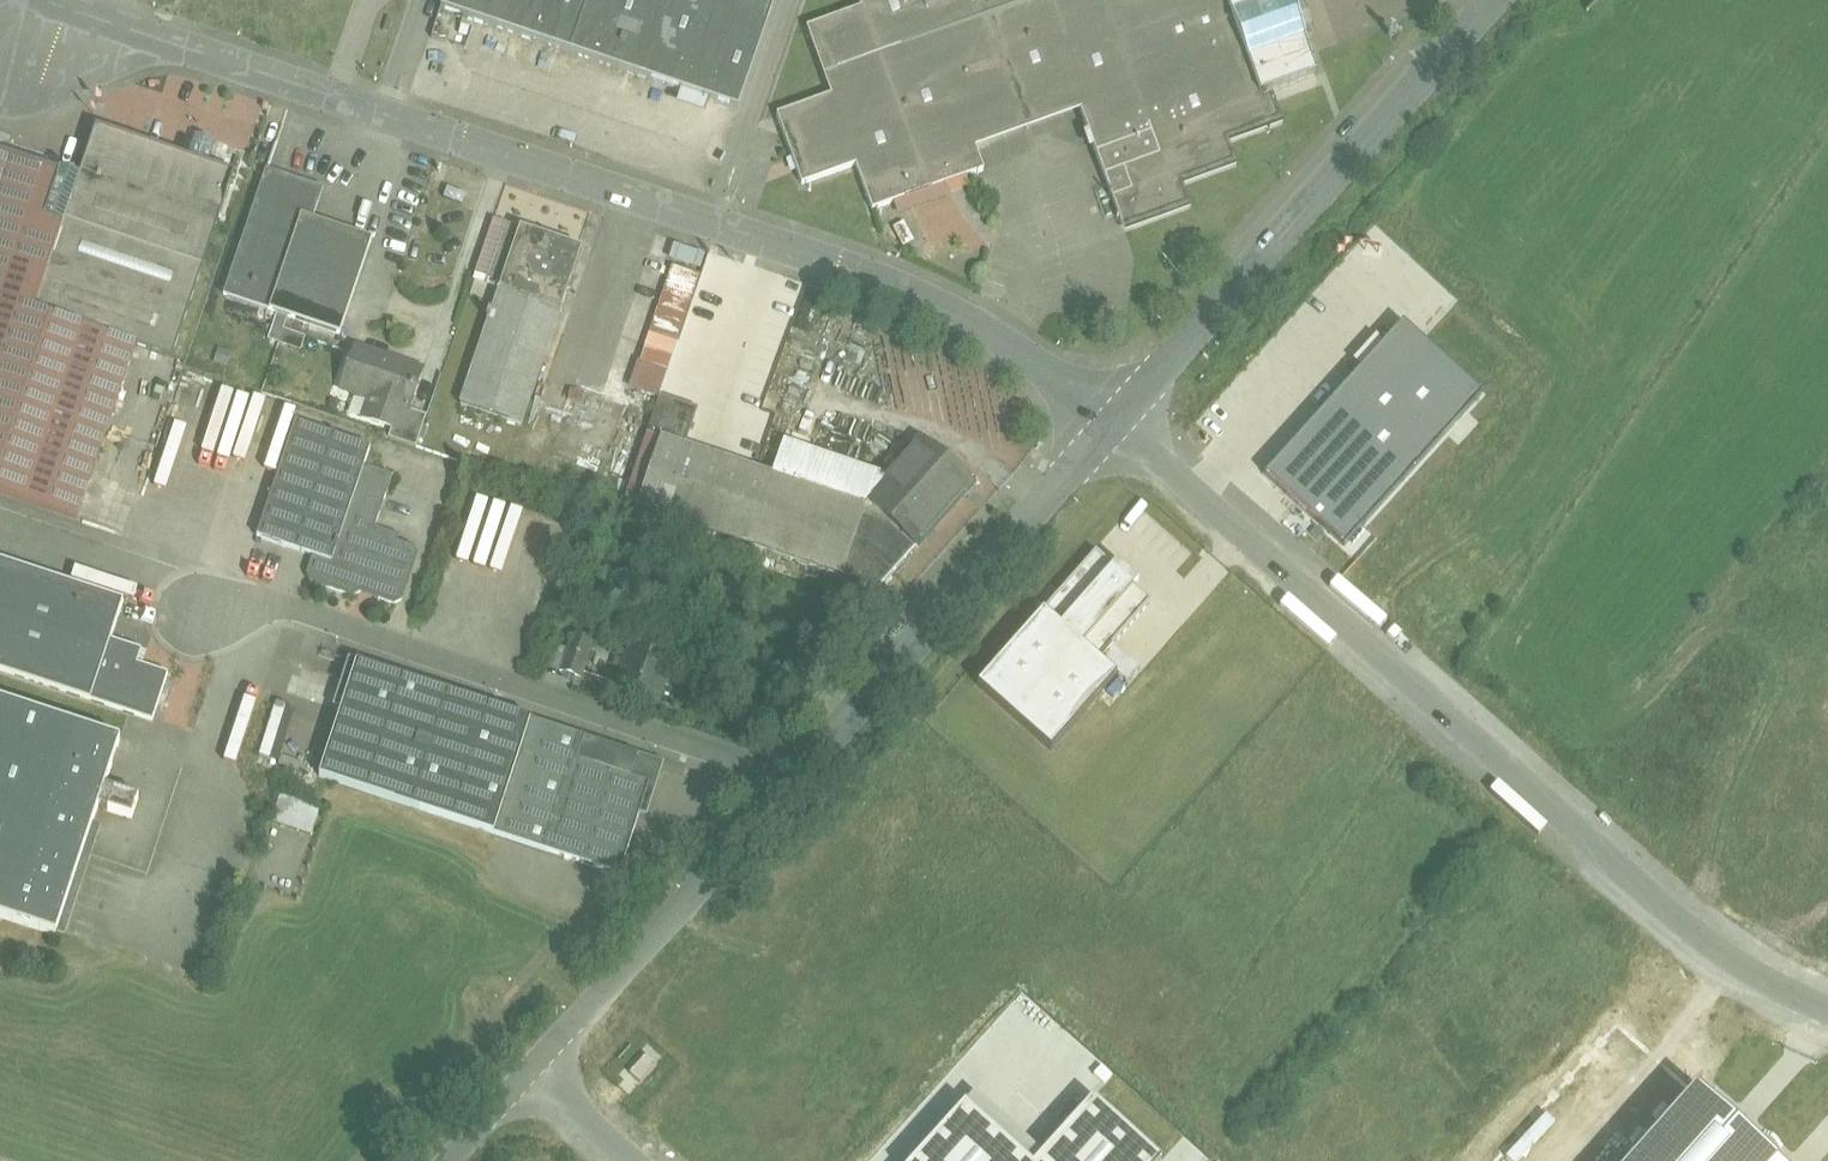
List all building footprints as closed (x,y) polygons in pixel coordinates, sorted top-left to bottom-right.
[(441,11),(737,111),(774,0),(445,0),(441,11)] [(861,9),(808,30),(831,96),(778,115),(803,185),(858,166),(874,210),(984,170),(976,148),(1081,110),(1122,224),(1179,203),(1172,182),(1225,162),(1216,140),(1269,120),(1262,98),(1318,77),(1301,30),(1312,27),(1304,5),(1294,9),(1290,0),(858,0),(861,9)] [(0,155),(0,493),(79,520),(137,346),(174,358),(236,174),(209,165),(217,143),(196,136),(190,158),(97,127),(80,179),(62,173),(62,174),(0,155)] [(316,195),(269,179),(272,172),(270,171),(228,295),(342,334),(374,240),(308,218),(316,195)] [(581,251),(521,230),(500,291),(560,312),(581,251)] [(700,275),(673,266),(631,388),(658,397),(700,275)] [(560,312),(500,291),(462,405),(522,426),(560,312)] [(1403,325),(1265,478),(1344,549),(1482,397),(1403,325)] [(422,371),(357,348),(344,387),(378,399),(372,415),(396,424),(403,426),(409,409),(422,371)] [(698,409),(660,396),(648,434),(662,439),(685,447),(698,409)] [(257,458),(270,462),(278,437),(280,437),(288,415),(261,406),(241,467),(253,471),(257,458)] [(428,415),(409,409),(403,426),(396,424),(391,438),(417,447),(428,415)] [(372,448),(297,423),(258,538),(314,557),(308,574),(312,582),(354,596),(362,592),(363,590),(381,596),(380,598),(396,604),(403,600),(419,555),(415,548),(398,542),(400,536),(376,528),(394,476),(366,467),(372,448)] [(648,434),(624,503),(638,508),(662,439),(648,434)] [(685,447),(662,439),(638,508),(730,539),(753,546),(776,477),(775,477),(685,447)] [(776,477),(753,546),(730,539),(725,552),(837,590),(837,591),(868,602),(919,545),(889,518),(942,458),(923,442),(890,479),(787,443),(775,477),(776,477)] [(942,458),(889,518),(919,545),(972,486),(942,458)] [(1097,551),(977,686),(1051,751),(1117,677),(1100,662),(1154,602),(1136,586),(1139,583),(1116,563),(1114,566),(1097,551)] [(0,563),(0,672),(91,702),(111,641),(123,604),(0,563)] [(453,567),(444,564),(435,587),(445,590),(453,567)] [(679,642),(655,635),(650,649),(675,656),(679,642)] [(596,644),(575,637),(562,672),(583,680),(596,644)] [(141,651),(111,641),(91,702),(152,722),(167,676),(137,666),(141,651)] [(650,649),(636,644),(621,690),(660,702),(675,656),(650,649)] [(449,693),(358,664),(321,777),(412,807),(449,693)] [(531,720),(449,693),(412,807),(495,834),(531,720)] [(0,703),(0,918),(57,937),(99,809),(133,820),(140,799),(106,788),(121,742),(0,703)] [(640,755),(531,720),(495,834),(621,875),(651,784),(633,778),(640,755)] [(275,798),(269,825),(312,834),(318,807),(275,798)] [(647,1056),(630,1074),(641,1083),(657,1065),(647,1056)] [(911,1160),(1159,1160),(1167,1152),(1097,1089),(1036,1157),(970,1097),(911,1160)] [(1634,1160),(1771,1160),(1695,1093),(1634,1160)]
